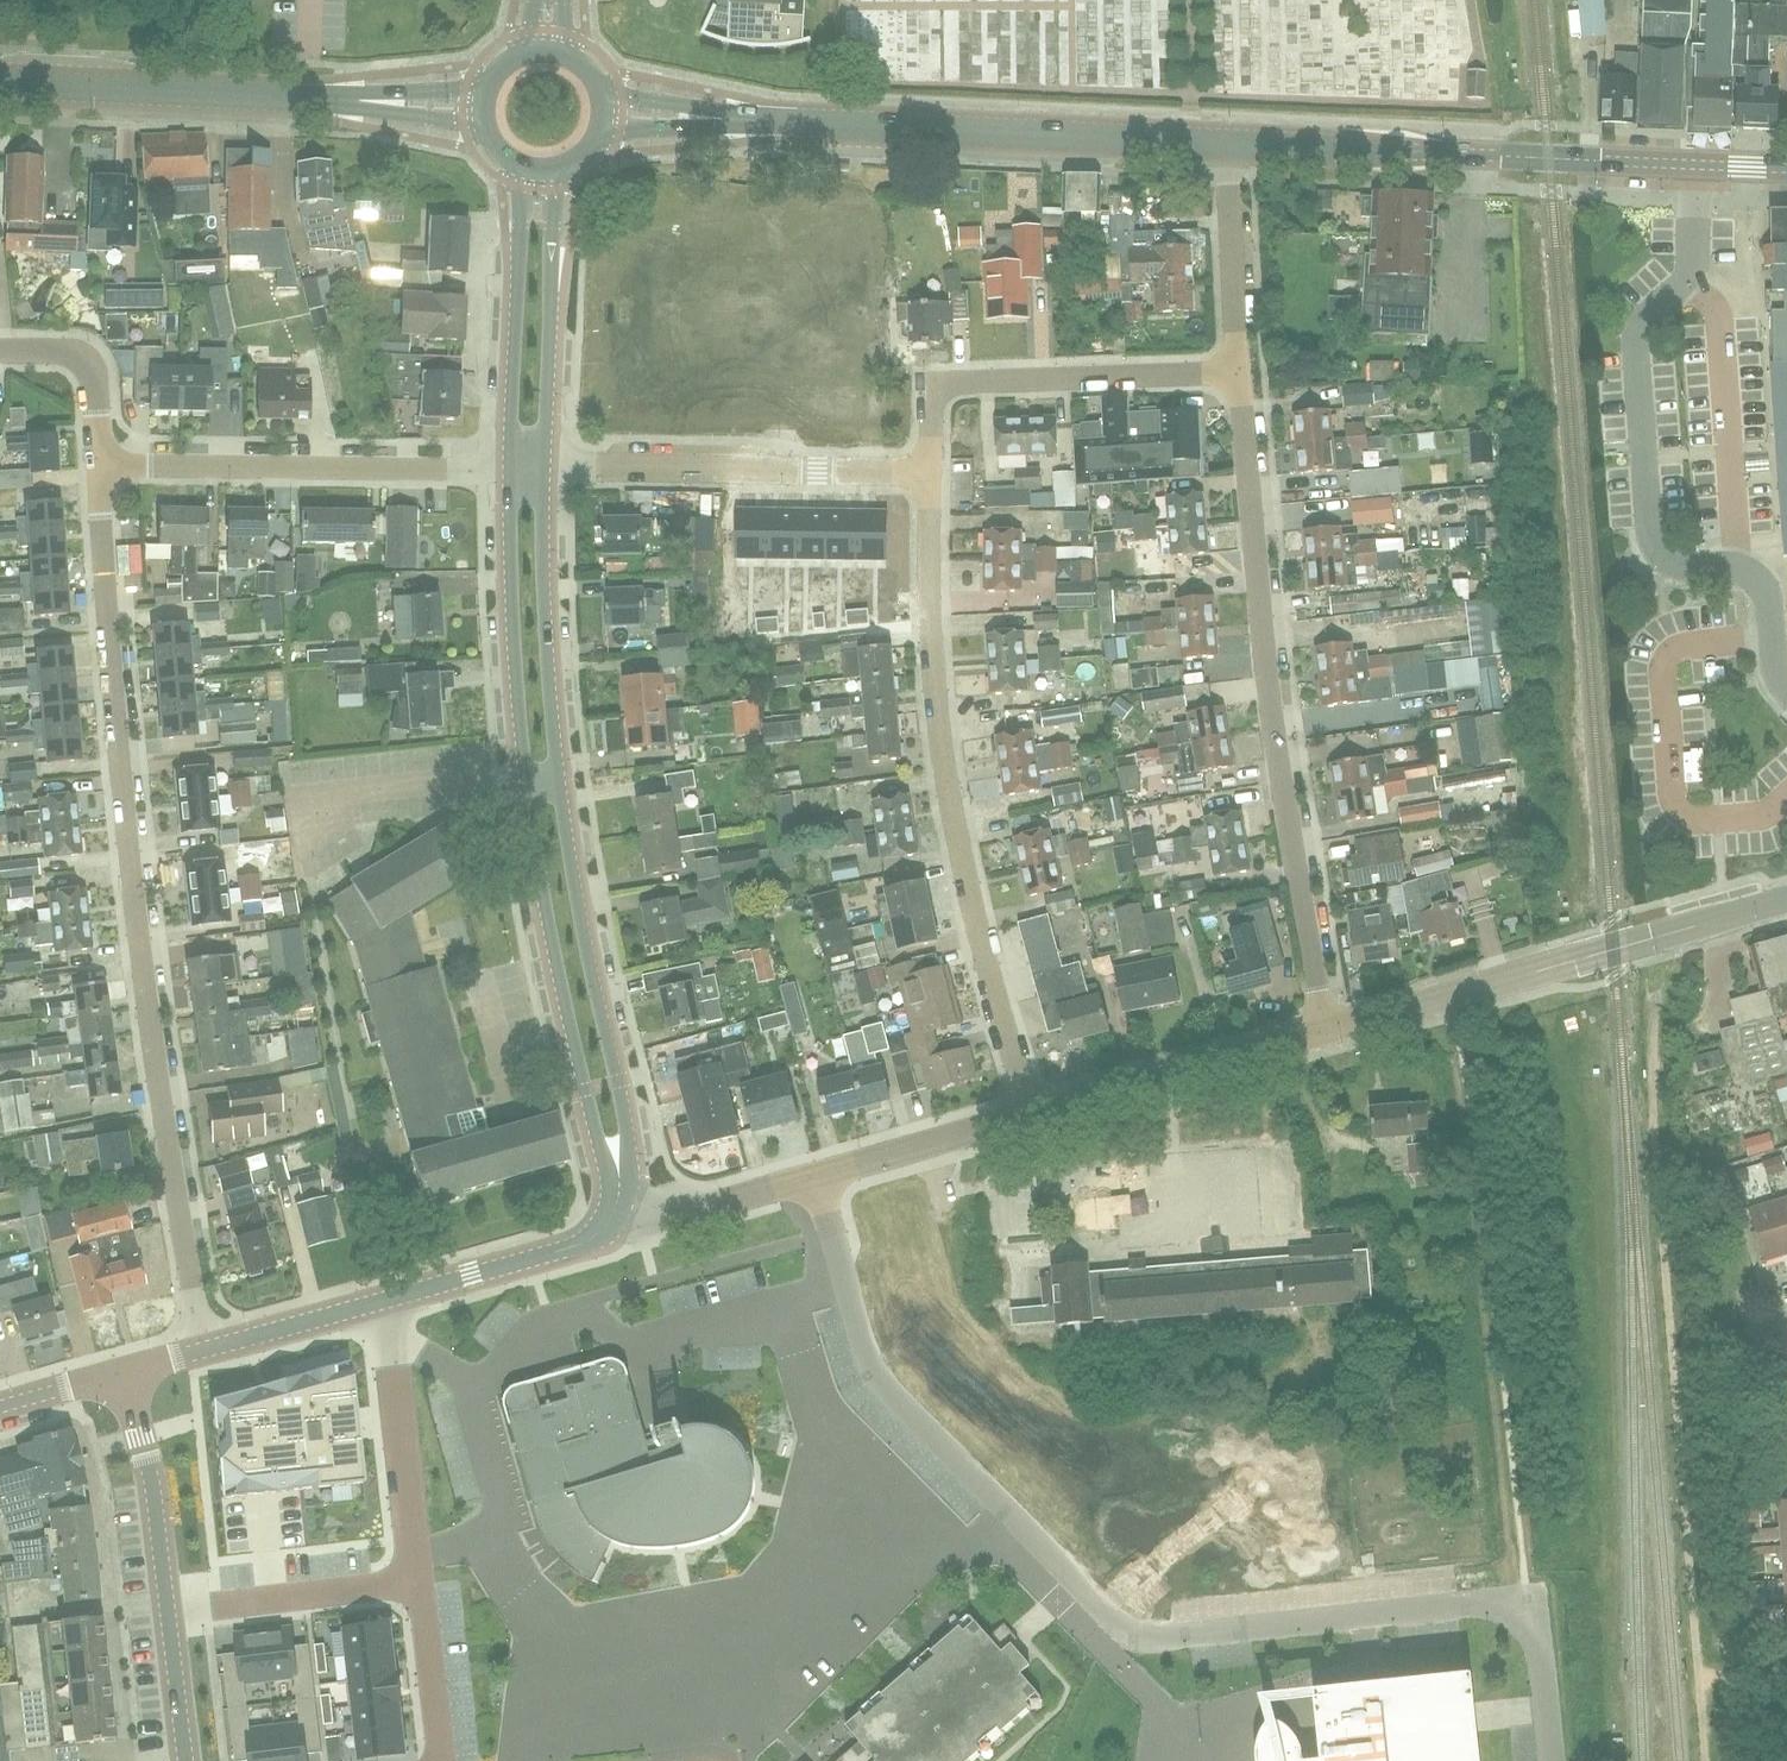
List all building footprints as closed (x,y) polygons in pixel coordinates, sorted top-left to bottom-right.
[(726,42),(736,45),(748,47),(763,48),(775,48),(790,46),(801,44),(802,41),(802,26),(803,17),(804,0),(728,0),(727,16),(732,17),(731,25),(727,25),(726,39),(726,42)] [(1582,38),(1606,35),(1603,0),(1578,0),(1582,38)] [(1640,122),(1681,123),(1684,49),(1690,26),(1691,0),(1644,0),(1640,122)] [(1732,129),(1733,89),(1733,68),(1735,4),(1734,4),(1734,0),(1703,0),(1701,47),(1697,47),(1692,47),(1692,59),(1697,60),(1696,108),(1695,108),(1694,126),(1714,128),(1732,129)] [(1733,89),(1737,89),(1736,129),(1777,130),(1778,89),(1769,89),(1770,71),(1769,71),(1769,41),(1772,41),(1786,42),(1786,0),(1753,0),(1753,4),(1735,4),(1733,68),(1733,89)] [(1615,53),(1614,77),(1601,76),(1599,122),(1635,124),(1637,78),(1638,54),(1615,53)] [(1485,98),(1486,72),(1468,71),(1467,98),(1485,98)] [(149,189),(206,186),(203,133),(188,134),(173,134),(173,135),(146,136),(149,189)] [(224,167),(224,192),(228,192),(228,198),(228,248),(288,248),(284,231),(269,231),(269,151),(225,151),(225,167),(224,167)] [(6,250),(69,252),(68,269),(81,269),(81,252),(76,252),(77,224),(42,223),(44,158),(7,157),(5,223),(7,223),(6,250)] [(299,182),(295,181),(296,203),(308,251),(351,242),(346,221),(342,204),(340,196),(331,196),(329,164),(298,165),(299,182)] [(96,179),(94,230),(112,231),(111,246),(137,247),(139,190),(126,189),(127,180),(124,180),(120,175),(110,175),(106,179),(96,179)] [(1110,212),(1101,212),(1101,176),(1064,176),(1064,229),(1092,228),(1093,242),(1112,242),(1111,219),(1123,218),(1123,197),(1110,197),(1110,212)] [(181,192),(181,215),(213,214),(212,191),(181,192)] [(1362,334),(1395,335),(1401,194),(1374,192),(1374,198),(1362,197),(1361,218),(1373,218),(1371,255),(1365,255),(1362,334)] [(1434,195),(1401,194),(1395,335),(1428,337),(1432,239),(1437,239),(1438,217),(1433,216),(1434,195)] [(402,203),(383,203),(384,220),(402,220),(402,203)] [(1772,291),(1786,291),(1786,210),(1771,211),(1772,247),(1764,247),(1763,268),(1771,268),(1772,291)] [(1111,219),(1112,242),(1113,254),(1121,254),(1122,265),(1119,265),(1120,280),(1121,286),(1133,285),(1154,285),(1192,283),(1191,265),(1194,265),(1193,248),(1187,248),(1186,235),(1161,236),(1162,244),(1153,244),(1153,233),(1134,234),(1133,218),(1123,218),(1111,219)] [(353,245),(363,287),(402,289),(402,284),(428,285),(428,272),(466,274),(469,222),(430,219),(428,255),(401,253),(400,270),(370,269),(364,243),(353,245)] [(984,228),(962,230),(963,247),(985,245),(984,228)] [(1025,269),(1040,268),(1038,228),(1015,228),(1016,264),(984,265),(985,283),(987,283),(988,319),(1027,317),(1025,269)] [(224,259),(178,261),(179,286),(225,284),(224,259)] [(910,305),(910,304),(897,304),(897,323),(901,324),(901,338),(911,340),(912,346),(944,345),(943,327),(953,327),(953,321),(969,321),(967,291),(963,291),(958,268),(942,272),(949,303),(910,305)] [(327,276),(302,281),(308,309),(333,303),(327,276)] [(1121,286),(1120,280),(1076,284),(1077,304),(1121,299),(1121,286)] [(1192,283),(1154,285),(1155,314),(1193,312),(1192,283)] [(105,288),(105,311),(162,311),(162,288),(105,288)] [(1778,368),(1781,367),(1786,454),(1786,291),(1772,291),(1771,292),(1773,368),(1778,368)] [(381,334),(380,354),(409,355),(410,336),(428,337),(427,347),(445,348),(445,341),(463,342),(464,298),(403,296),(401,335),(381,334)] [(1342,296),(1340,321),(1357,322),(1359,298),(1342,296)] [(1134,304),(1127,304),(1127,324),(1142,323),(1141,304),(1134,304)] [(324,308),(309,311),(313,331),(328,327),(324,308)] [(109,323),(113,338),(129,333),(125,318),(109,323)] [(758,386),(758,390),(791,391),(791,386),(792,339),(769,338),(769,324),(759,324),(759,338),(758,386)] [(826,340),(824,387),(851,388),(852,340),(835,340),(835,326),(826,325),(826,340)] [(151,412),(180,412),(180,369),(162,368),(162,349),(135,348),(135,353),(117,353),(121,368),(135,368),(134,380),(151,381),(151,412)] [(180,369),(180,412),(210,412),(210,381),(227,381),(227,349),(199,349),(199,369),(180,369)] [(459,420),(461,375),(462,357),(409,355),(380,354),(391,402),(420,403),(419,426),(439,427),(439,420),(459,420)] [(1369,382),(1376,382),(1394,382),(1394,362),(1370,363),(1369,382)] [(1403,364),(1404,371),(1404,378),(1419,377),(1418,371),(1418,363),(1403,364)] [(296,379),(296,370),(259,370),(259,419),(311,418),(311,379),(296,379)] [(1373,383),(1341,386),(1343,408),(1375,405),(1373,383)] [(1198,411),(1127,414),(1126,404),(1105,405),(1106,436),(1085,438),(1085,437),(1074,438),(1074,460),(1076,461),(1077,487),(1128,484),(1169,480),(1201,477),(1198,411)] [(1336,415),(1329,416),(1328,410),(1293,414),(1296,444),(1332,441),(1330,427),(1337,426),(1336,415)] [(1027,455),(1057,454),(1056,418),(1026,419),(1027,455)] [(1027,455),(1026,419),(996,420),(997,457),(1027,455)] [(1077,421),(1078,435),(1105,434),(1104,420),(1077,421)] [(1346,439),(1366,437),(1365,424),(1345,425),(1346,439)] [(58,471),(56,435),(30,437),(30,439),(8,440),(9,450),(30,449),(32,470),(0,472),(0,489),(33,487),(33,473),(58,471)] [(1366,437),(1346,439),(1347,452),(1351,452),(1368,450),(1366,437)] [(1299,475),(1335,471),(1352,469),(1351,452),(1347,452),(1346,439),(1332,441),(1296,444),(1299,475)] [(1015,468),(1016,491),(1007,490),(1007,488),(985,489),(985,509),(1031,507),(1031,490),(1041,490),(1041,469),(1015,468)] [(1074,472),(1053,473),(1054,508),(1075,507),(1074,472)] [(1378,472),(1349,475),(1351,491),(1380,488),(1378,472)] [(1169,526),(1205,523),(1202,493),(1166,496),(1169,526)] [(1352,502),(1354,526),(1393,524),(1391,499),(1352,502)] [(62,531),(60,502),(27,504),(29,518),(16,519),(17,526),(0,528),(0,536),(62,531)] [(182,575),(184,510),(160,509),(159,545),(173,545),(172,575),(182,575)] [(182,590),(181,604),(181,605),(218,603),(218,590),(196,590),(198,546),(209,546),(210,511),(184,510),(182,575),(182,590)] [(266,560),(267,511),(230,510),(229,552),(248,552),(248,559),(266,560)] [(372,519),(372,514),(372,513),(304,512),(303,544),(372,545),(372,537),(386,537),(385,570),(415,570),(416,510),(387,510),(387,514),(387,519),(372,519)] [(738,560),(768,560),(769,510),(739,510),(738,560)] [(799,511),(769,510),(768,560),(798,561),(799,511)] [(828,561),(829,511),(799,511),(798,561),(828,561)] [(859,512),(829,511),(828,561),(858,562),(859,512)] [(1155,515),(1134,516),(1133,511),(1115,513),(1116,524),(1105,524),(1106,533),(1121,531),(1156,528),(1155,515)] [(888,562),(889,512),(859,512),(858,562),(888,562)] [(1470,545),(1488,543),(1485,517),(1468,519),(1470,545)] [(670,519),(670,550),(696,551),(696,520),(670,519)] [(269,533),(292,533),(292,520),(269,520),(269,533)] [(642,538),(652,537),(652,522),(642,522),(642,520),(606,521),(606,535),(603,535),(604,555),(642,554),(642,538)] [(700,520),(700,540),(700,551),(714,551),(714,521),(700,520)] [(1205,523),(1169,526),(1172,557),(1208,553),(1205,523)] [(1064,543),(1085,542),(1085,524),(1063,525),(1064,543)] [(1121,531),(1123,549),(1137,547),(1137,542),(1157,540),(1156,528),(1121,531)] [(1340,528),(1304,531),(1307,561),(1354,556),(1357,556),(1377,554),(1377,551),(1396,550),(1395,539),(1376,540),(1359,542),(1358,535),(1341,537),(1340,528)] [(32,561),(64,559),(62,531),(0,536),(0,541),(18,540),(19,548),(31,547),(32,561)] [(985,532),(985,562),(1022,561),(1057,561),(1057,560),(1057,548),(1051,548),(1036,548),(1036,545),(1021,545),(1021,531),(985,532)] [(1377,554),(1357,556),(1358,569),(1378,567),(1379,572),(1400,570),(1399,553),(1377,554)] [(1167,576),(1166,554),(1133,555),(1133,577),(1167,576)] [(713,571),(714,556),(697,555),(696,570),(713,571)] [(1354,556),(1307,561),(1310,591),(1346,587),(1357,586),(1354,556)] [(34,589),(67,586),(64,559),(32,561),(33,573),(20,575),(20,582),(0,583),(0,591),(34,589)] [(985,562),(986,592),(1022,591),(1022,575),(1037,574),(1037,573),(1057,573),(1057,561),(1022,561),(985,562)] [(1092,562),(1071,563),(1072,583),(1092,582),(1092,562)] [(293,564),(275,563),(275,574),(274,593),(292,594),(292,589),(293,564)] [(643,579),(642,564),(610,567),(611,581),(643,579)] [(694,585),(709,585),(709,572),(694,572),(694,585)] [(274,598),(274,593),(275,574),(257,573),(257,598),(274,598)] [(1165,632),(1180,631),(1180,630),(1215,627),(1212,596),(1177,600),(1177,609),(1160,611),(1161,618),(1144,619),(1144,621),(1116,624),(1112,582),(1098,583),(1099,599),(1101,624),(1102,636),(1145,632),(1145,634),(1165,632)] [(1093,583),(1056,585),(1057,609),(1094,608),(1093,583)] [(34,589),(0,591),(0,597),(21,596),(22,604),(35,603),(36,618),(69,615),(67,586),(34,589)] [(181,604),(182,590),(153,591),(154,605),(181,604)] [(1331,615),(1403,607),(1400,590),(1330,598),(1331,615)] [(609,607),(606,607),(607,627),(646,625),(661,624),(661,608),(665,608),(664,592),(645,593),(644,591),(608,593),(609,607)] [(418,595),(394,596),(396,639),(441,637),(439,595),(418,596),(418,595)] [(262,602),(265,627),(283,625),(279,600),(262,602)] [(221,621),(221,620),(235,619),(235,605),(219,606),(219,605),(194,606),(196,623),(221,621)] [(24,631),(23,609),(0,610),(0,633),(24,631)] [(857,611),(858,626),(869,625),(868,610),(857,611)] [(858,626),(857,611),(846,612),(847,627),(858,626)] [(825,629),(824,614),(813,615),(814,630),(825,629)] [(1035,632),(1060,630),(1058,614),(1034,615),(1035,632)] [(1431,635),(1468,634),(1468,615),(1430,616),(1431,635)] [(778,618),(767,619),(768,634),(779,633),(778,618)] [(757,635),(768,634),(767,619),(756,620),(757,635)] [(1374,619),(1349,621),(1350,636),(1375,633),(1374,619)] [(278,635),(247,638),(224,641),(224,643),(200,644),(199,637),(187,638),(186,624),(154,627),(156,655),(228,649),(279,644),(278,635)] [(1180,630),(1180,631),(1182,660),(1218,657),(1215,627),(1180,630)] [(1026,662),(1024,632),(988,634),(989,664),(1026,662)] [(1165,632),(1145,634),(1146,646),(1166,645),(1165,632)] [(658,653),(690,651),(689,634),(657,637),(658,653)] [(839,636),(840,639),(823,641),(824,655),(841,653),(841,652),(843,652),(845,680),(862,678),(862,679),(893,675),(889,647),(869,649),(867,634),(839,636)] [(24,655),(23,639),(0,641),(0,655),(0,658),(24,655)] [(1387,655),(1368,658),(1368,653),(1352,655),(1351,643),(1315,647),(1319,677),(1389,668),(1387,655)] [(1097,645),(1060,647),(1038,648),(1039,661),(1061,660),(1061,659),(1098,657),(1097,645)] [(38,652),(39,665),(27,666),(27,673),(0,676),(1,684),(73,678),(70,649),(38,652)] [(229,656),(228,649),(156,655),(159,683),(190,681),(189,667),(202,666),(201,658),(229,656)] [(328,651),(306,652),(307,663),(329,663),(328,651)] [(659,669),(691,667),(690,651),(658,653),(659,669)] [(1061,660),(1039,661),(1040,673),(1041,673),(1061,672),(1061,660)] [(1389,669),(1389,668),(1319,677),(1323,707),(1359,703),(1393,699),(1393,696),(1447,689),(1447,682),(1458,681),(1456,661),(1389,669)] [(1028,692),(1027,682),(1026,662),(989,664),(991,694),(1028,692)] [(397,693),(397,704),(397,707),(394,707),(390,730),(411,730),(440,727),(438,689),(445,688),(444,674),(422,677),(421,664),(406,666),(406,664),(366,667),(368,695),(397,693)] [(776,668),(778,685),(805,682),(804,666),(776,668)] [(1177,667),(1132,671),(1134,689),(1158,687),(1158,683),(1178,681),(1177,667)] [(1477,671),(1483,711),(1503,709),(1498,668),(1477,671)] [(338,685),(339,685),(340,697),(361,695),(361,684),(362,684),(361,669),(337,670),(338,685)] [(849,694),(850,700),(812,703),(813,713),(821,712),(821,711),(896,703),(893,675),(862,679),(864,693),(849,694)] [(628,715),(665,711),(663,694),(676,693),(674,678),(661,679),(661,677),(625,681),(628,715)] [(73,678),(1,684),(1,689),(29,687),(29,695),(42,694),(43,708),(75,705),(73,678)] [(191,693),(190,681),(159,683),(161,711),(233,705),(232,699),(205,701),(204,692),(191,693)] [(1144,710),(1154,708),(1181,705),(1179,690),(1151,693),(1141,694),(1144,710)] [(344,711),(366,711),(366,697),(343,698),(344,711)] [(762,735),(758,701),(733,704),(736,738),(762,735)] [(821,711),(821,712),(822,719),(852,716),(853,721),(866,720),(868,734),(899,731),(896,703),(821,711)] [(43,708),(44,721),(32,721),(32,730),(5,732),(5,739),(78,733),(75,705),(43,708)] [(234,711),(233,705),(161,711),(164,740),(195,737),(194,723),(220,721),(221,725),(218,725),(220,746),(255,743),(253,721),(237,723),(236,711),(234,711)] [(1043,728),(1082,722),(1080,707),(1040,713),(1043,728)] [(1159,749),(1228,737),(1223,708),(1187,714),(1190,726),(1174,728),(1175,732),(1156,736),(1159,749)] [(665,711),(628,715),(631,748),(668,745),(667,743),(691,740),(690,726),(667,728),(665,711)] [(1503,714),(1477,717),(1483,764),(1509,761),(1503,714)] [(801,721),(763,725),(764,744),(803,741),(801,721)] [(899,731),(868,734),(851,736),(852,748),(869,747),(871,763),(902,760),(899,731)] [(1069,743),(1048,746),(1048,745),(1035,747),(1032,731),(996,737),(1001,767),(1071,755),(1069,743)] [(78,733),(5,739),(6,745),(34,743),(34,751),(47,750),(48,764),(80,761),(78,733)] [(1233,767),(1228,737),(1159,749),(1136,753),(1138,765),(1150,762),(1161,760),(1161,762),(1180,759),(1182,765),(1184,775),(1233,767)] [(234,770),(271,767),(269,750),(233,752),(234,770)] [(1042,790),(1039,773),(1073,767),(1071,755),(1001,767),(1006,796),(1042,790)] [(1336,794),(1371,789),(1386,786),(1383,772),(1386,772),(1384,756),(1331,765),(1336,794)] [(12,783),(37,779),(35,762),(10,765),(12,783)] [(836,779),(854,777),(852,763),(835,764),(836,779)] [(176,771),(179,801),(215,797),(212,768),(176,771)] [(1403,771),(1405,783),(1434,779),(1434,778),(1424,779),(1422,768),(1403,771)] [(1405,783),(1403,771),(1403,769),(1386,772),(1383,772),(1386,786),(1405,783)] [(1470,776),(1464,777),(1443,780),(1445,792),(1466,789),(1472,788),(1501,783),(1507,782),(1505,770),(1499,771),(1470,776)] [(643,833),(675,828),(672,807),(685,805),(682,790),(696,787),(694,771),(665,776),(669,796),(638,801),(643,833)] [(1436,791),(1434,779),(1405,783),(1407,795),(1413,794),(1414,803),(1433,800),(1432,792),(1436,791)] [(216,798),(215,797),(179,801),(182,831),(219,827),(217,811),(230,810),(252,808),(251,796),(257,795),(256,781),(228,784),(229,797),(216,798)] [(4,803),(32,801),(31,783),(3,785),(4,803)] [(1405,783),(1386,786),(1388,799),(1407,796),(1407,795),(1405,783)] [(1059,803),(1080,799),(1077,784),(1056,787),(1059,803)] [(1371,789),(1336,794),(1341,824),(1376,818),(1371,789)] [(873,800),(873,801),(878,831),(914,825),(909,794),(879,799),(873,800)] [(39,799),(40,813),(25,814),(25,818),(5,819),(6,832),(79,825),(76,795),(39,799)] [(1135,833),(1163,829),(1160,804),(1133,807),(1135,833)] [(1441,821),(1439,804),(1399,810),(1402,826),(1441,821)] [(1168,829),(1191,826),(1188,808),(1165,812),(1168,829)] [(1191,837),(1172,840),(1163,842),(1157,843),(1159,855),(1159,857),(1196,850),(1209,848),(1245,842),(1240,812),(1204,818),(1205,827),(1190,830),(1191,837)] [(704,836),(717,833),(714,815),(700,818),(704,836)] [(842,836),(864,833),(862,820),(840,823),(842,836)] [(417,1154),(410,1156),(423,1202),(442,1197),(443,1202),(462,1196),(460,1192),(568,1161),(555,1114),(489,1133),(483,1114),(474,1109),(434,968),(425,970),(409,912),(477,871),(471,860),(476,857),(476,854),(473,856),(460,833),(462,832),(461,829),(454,833),(447,822),(350,880),(353,885),(327,900),(352,941),(365,988),(364,988),(371,1012),(361,1015),(369,1044),(379,1042),(405,1130),(410,1129),(417,1154)] [(8,845),(27,843),(28,847),(43,845),(44,859),(82,855),(79,825),(6,832),(8,845)] [(914,825),(878,831),(883,861),(919,855),(914,825)] [(694,837),(677,840),(675,828),(643,833),(650,875),(682,869),(680,854),(696,851),(694,837)] [(1057,858),(1057,859),(1070,856),(1069,855),(1090,850),(1087,838),(1068,843),(1068,842),(1066,835),(1052,838),(1050,829),(1015,838),(1021,867),(1057,858)] [(864,833),(842,836),(844,848),(866,845),(864,833)] [(1351,887),(1406,878),(1398,835),(1355,843),(1357,858),(1347,860),(1348,870),(1344,870),(1347,884),(1351,883),(1351,887)] [(1245,842),(1209,848),(1214,878),(1250,871),(1245,842)] [(774,872),(777,872),(793,869),(790,846),(785,846),(770,848),(774,872)] [(761,872),(758,850),(719,856),(722,877),(761,872)] [(1069,855),(1070,856),(1072,869),(1093,864),(1093,862),(1098,861),(1095,850),(1090,851),(1090,850),(1069,855)] [(1159,857),(1159,855),(1151,857),(1137,860),(1139,872),(1177,865),(1198,862),(1196,850),(1159,857)] [(1412,862),(1417,879),(1454,869),(1454,868),(1464,865),(1462,857),(1452,860),(1449,852),(1412,862)] [(1057,858),(1021,867),(1028,896),(1064,887),(1057,859),(1057,858)] [(40,876),(37,859),(0,863),(0,880),(40,876)] [(189,895),(226,891),(222,861),(186,865),(189,895)] [(857,861),(831,865),(834,881),(860,877),(857,861)] [(1449,872),(1419,880),(1402,885),(1410,935),(1420,933),(1421,939),(1437,935),(1440,946),(1467,938),(1461,918),(1464,916),(1461,906),(1458,907),(1458,905),(1451,907),(1447,891),(1453,889),(1449,872)] [(737,877),(738,888),(759,884),(758,873),(737,877)] [(239,889),(260,887),(259,875),(238,877),(239,889)] [(10,899),(34,896),(31,880),(8,882),(10,899)] [(699,885),(703,901),(680,906),(678,898),(643,907),(653,947),(687,939),(684,925),(707,920),(707,922),(729,917),(721,880),(699,885)] [(882,922),(932,911),(924,881),(885,890),(888,901),(877,903),(882,922)] [(1178,900),(1202,895),(1200,881),(1175,885),(1178,900)] [(227,904),(240,902),(262,900),(260,887),(239,889),(226,891),(189,895),(193,925),(229,921),(227,904)] [(50,910),(37,912),(15,914),(16,927),(89,919),(86,889),(48,893),(50,910)] [(820,938),(849,930),(838,890),(810,898),(820,938)] [(1249,994),(1248,991),(1270,984),(1262,958),(1281,952),(1267,901),(1236,910),(1240,928),(1231,931),(1240,965),(1225,970),(1233,996),(1237,995),(1237,997),(1249,994)] [(1150,948),(1177,943),(1170,910),(1144,915),(1141,904),(1114,909),(1123,955),(1150,950),(1150,948)] [(1399,939),(1395,939),(1389,906),(1349,913),(1357,964),(1398,958),(1397,951),(1401,950),(1399,939)] [(932,911),(882,922),(886,942),(897,940),(899,950),(938,941),(932,911)] [(241,933),(264,930),(263,914),(239,916),(241,933)] [(1097,985),(1086,988),(1079,962),(1062,967),(1048,916),(1019,924),(1049,1034),(1064,1030),(1067,1043),(1110,1031),(1097,985)] [(18,940),(40,938),(53,937),(55,953),(92,949),(89,919),(16,927),(18,940)] [(305,926),(273,930),(276,957),(285,956),(287,975),(310,972),(305,926)] [(830,976),(859,969),(849,930),(820,938),(830,976)] [(272,933),(242,936),(245,961),(275,957),(272,933)] [(1776,941),(1786,981),(1786,938),(1776,941)] [(1783,1043),(1775,1015),(1786,1012),(1786,981),(1776,941),(1751,948),(1762,988),(1765,987),(1767,992),(1731,1002),(1737,1026),(1720,1031),(1735,1087),(1753,1082),(1752,1081),(1786,1071),(1786,1042),(1783,1043)] [(188,960),(192,989),(221,984),(217,956),(188,960)] [(1124,1012),(1179,1000),(1170,960),(1116,971),(1124,1012)] [(907,1008),(952,997),(945,969),(916,977),(913,963),(888,970),(892,986),(901,983),(907,1008)] [(719,999),(708,1001),(700,964),(673,970),(677,987),(661,990),(670,1029),(700,1022),(706,1020),(707,1024),(723,1020),(719,999)] [(867,970),(873,991),(887,987),(881,966),(867,970)] [(104,982),(86,984),(84,971),(58,975),(58,976),(41,978),(44,993),(60,991),(60,989),(74,987),(76,1001),(61,1003),(46,1005),(48,1016),(62,1015),(63,1017),(78,1015),(108,1011),(104,982)] [(855,976),(862,1002),(875,999),(867,972),(855,976)] [(224,1001),(221,984),(192,989),(196,1016),(270,1005),(269,998),(238,1002),(237,998),(224,1001)] [(793,1035),(806,1032),(794,985),(781,989),(793,1035)] [(952,997),(907,1008),(914,1034),(905,1036),(909,1051),(935,1044),(931,1030),(959,1023),(952,997)] [(229,1040),(227,1025),(241,1023),(241,1020),(271,1016),(270,1005),(196,1016),(200,1044),(229,1040)] [(34,1018),(45,1017),(44,1006),(33,1007),(34,1018)] [(78,1015),(81,1031),(66,1033),(66,1038),(36,1041),(38,1049),(112,1038),(108,1011),(78,1015)] [(863,1031),(844,1036),(863,1107),(867,1106),(869,1113),(883,1109),(881,1102),(890,1099),(881,1067),(877,1068),(876,1063),(878,1063),(875,1054),(891,1050),(884,1023),(863,1029),(863,1031)] [(844,1036),(850,1060),(842,1063),(838,1069),(841,1078),(818,1084),(827,1117),(863,1107),(844,1036)] [(57,1056),(68,1054),(69,1060),(84,1058),(86,1070),(116,1066),(112,1038),(38,1049),(40,1064),(58,1062),(57,1056)] [(229,1040),(200,1044),(204,1072),(233,1068),(232,1055),(245,1053),(243,1038),(229,1040)] [(741,1042),(660,1065),(666,1085),(680,1081),(692,1121),(677,1125),(684,1151),(739,1135),(726,1091),(735,1088),(735,1090),(742,1088),(742,1087),(752,1084),(741,1042)] [(935,1044),(909,1051),(913,1066),(922,1064),(929,1089),(974,1077),(966,1050),(938,1057),(935,1044)] [(12,1069),(30,1066),(29,1058),(32,1058),(31,1050),(9,1053),(0,1055),(0,1071),(12,1069)] [(1699,1073),(1724,1067),(1720,1050),(1694,1057),(1699,1073)] [(907,1051),(890,1056),(901,1096),(918,1092),(907,1051)] [(328,1081),(330,1094),(343,1091),(340,1079),(338,1065),(325,1067),(325,1068),(328,1081)] [(86,1071),(88,1085),(90,1099),(120,1095),(116,1066),(86,1070),(86,1071)] [(311,1084),(328,1081),(325,1068),(309,1072),(311,1084)] [(88,1085),(86,1071),(64,1074),(66,1088),(88,1085)] [(742,1087),(742,1088),(755,1131),(798,1119),(786,1075),(752,1084),(742,1087)] [(4,1132),(34,1128),(29,1095),(25,1096),(22,1080),(0,1084),(0,1109),(4,1132)] [(283,1110),(280,1090),(279,1082),(231,1088),(233,1103),(209,1106),(214,1140),(264,1134),(261,1113),(283,1110)] [(1428,1128),(1426,1105),(1371,1110),(1374,1139),(1413,1135),(1414,1145),(1412,1145),(1415,1186),(1440,1184),(1437,1143),(1429,1144),(1428,1128)] [(36,1165),(63,1161),(58,1133),(32,1137),(36,1165)] [(103,1170),(132,1166),(127,1133),(99,1138),(65,1144),(70,1176),(83,1174),(81,1160),(100,1157),(103,1170)] [(355,1153),(351,1133),(339,1135),(343,1156),(355,1153)] [(1744,1140),(1748,1157),(1774,1150),(1770,1133),(1744,1140)] [(276,1183),(289,1179),(282,1153),(305,1147),(304,1140),(267,1150),(276,1183)] [(237,1161),(208,1169),(215,1192),(244,1184),(237,1161)] [(318,1172),(296,1178),(303,1203),(296,1205),(307,1247),(337,1239),(331,1217),(336,1216),(331,1196),(325,1198),(323,1189),(318,1172)] [(1774,1202),(1786,1244),(1786,1198),(1774,1202)] [(71,1258),(85,1310),(112,1302),(109,1291),(145,1281),(138,1254),(137,1255),(133,1241),(123,1200),(72,1214),(82,1255),(71,1258)] [(1774,1202),(1749,1210),(1764,1261),(1786,1254),(1786,1244),(1774,1202)] [(247,1275),(275,1266),(256,1203),(231,1211),(236,1227),(244,1224),(247,1235),(236,1239),(247,1275)] [(1042,1279),(1044,1306),(1011,1309),(1012,1327),(1058,1323),(1058,1326),(1092,1323),(1092,1318),(1106,1317),(1106,1322),(1356,1303),(1355,1300),(1371,1298),(1367,1253),(1352,1254),(1351,1236),(1314,1239),(1314,1247),(1301,1248),(1302,1256),(1145,1269),(1144,1261),(1130,1262),(1131,1270),(1109,1271),(1109,1274),(1088,1276),(1087,1264),(1053,1267),(1054,1278),(1042,1279)] [(0,1287),(0,1315),(13,1311),(21,1338),(56,1328),(47,1299),(39,1301),(32,1278),(15,1283),(9,1285),(0,1287)] [(1049,1350),(1079,1348),(1078,1337),(1048,1339),(1049,1350)] [(349,1357),(209,1396),(220,1494),(362,1479),(349,1357)] [(607,1360),(582,1367),(586,1382),(565,1388),(568,1399),(541,1406),(534,1381),(517,1386),(515,1386),(513,1387),(512,1386),(511,1387),(512,1389),(507,1393),(505,1399),(503,1399),(503,1401),(505,1401),(505,1404),(505,1407),(510,1425),(511,1425),(534,1502),(533,1503),(539,1522),(548,1541),(559,1557),(571,1568),(585,1577),(599,1583),(608,1564),(602,1562),(611,1540),(617,1543),(629,1547),(650,1549),(663,1548),(672,1548),(693,1546),(716,1539),(732,1530),(741,1522),(751,1505),(756,1488),(755,1477),(750,1459),(747,1452),(742,1445),(737,1439),(728,1434),(717,1429),(703,1427),(693,1429),(683,1432),(680,1424),(655,1432),(657,1440),(647,1442),(628,1376),(629,1376),(628,1371),(627,1368),(625,1366),(627,1365),(626,1363),(624,1365),(619,1361),(612,1359),(612,1357),(611,1357),(611,1359),(609,1360),(607,1360)] [(84,1494),(83,1484),(85,1484),(80,1467),(81,1467),(75,1446),(74,1446),(69,1430),(58,1433),(58,1432),(44,1437),(34,1440),(35,1443),(18,1448),(20,1454),(0,1460),(0,1509),(2,1517),(84,1494)] [(33,1541),(33,1540),(8,1542),(14,1561),(94,1552),(88,1507),(86,1508),(84,1494),(2,1517),(7,1534),(50,1521),(52,1530),(45,1531),(46,1539),(33,1541)] [(1786,1528),(1786,1501),(1779,1502),(1781,1528),(1786,1528)] [(1744,1528),(1756,1527),(1755,1512),(1743,1513),(1744,1528)] [(4,1584),(14,1583),(30,1581),(33,1603),(67,1599),(67,1603),(100,1598),(94,1552),(14,1561),(15,1562),(1,1564),(4,1584)] [(1765,1556),(1756,1556),(1746,1557),(1748,1574),(1766,1573),(1765,1556)] [(1041,1698),(1021,1674),(1030,1665),(1012,1645),(1018,1639),(1005,1624),(989,1638),(971,1617),(847,1726),(861,1742),(839,1760),(969,1760),(1041,1698)] [(19,1684),(0,1686),(0,1702),(2,1716),(7,1760),(56,1760),(55,1746),(116,1739),(102,1618),(86,1620),(86,1618),(61,1620),(62,1622),(12,1628),(19,1684)] [(389,1624),(345,1629),(349,1656),(392,1651),(389,1624)] [(291,1629),(264,1632),(269,1680),(294,1677),(297,1701),(315,1699),(309,1645),(293,1647),(291,1629)] [(244,1683),(269,1680),(264,1632),(236,1635),(238,1653),(223,1655),(229,1709),(247,1707),(244,1683)] [(329,1649),(315,1650),(316,1660),(330,1658),(329,1649)] [(392,1651),(349,1656),(352,1682),(397,1676),(397,1675),(395,1675),(392,1651)] [(316,1660),(317,1669),(332,1668),(330,1658),(316,1660)] [(1471,1675),(1314,1695),(1315,1712),(1316,1712),(1321,1760),(1320,1760),(1480,1760),(1471,1675)] [(352,1682),(355,1707),(400,1702),(397,1676),(352,1682)] [(275,1728),(279,1760),(307,1760),(306,1755),(322,1753),(315,1699),(297,1701),(300,1725),(275,1728)] [(336,1709),(335,1700),(321,1701),(322,1711),(336,1709)] [(401,1727),(399,1703),(401,1703),(400,1702),(355,1707),(358,1733),(401,1727)] [(275,1728),(250,1731),(247,1707),(229,1709),(235,1760),(279,1760),(275,1728)] [(322,1711),(323,1720),(338,1719),(336,1709),(322,1711)] [(1301,1749),(1295,1736),(1285,1726),(1272,1720),(1273,1721),(1269,1722),(1268,1722),(1260,1735),(1256,1750),(1257,1760),(1303,1760),(1301,1749)] [(361,1759),(405,1754),(401,1727),(358,1733),(361,1759)] [(325,1736),(326,1746),(341,1744),(340,1735),(325,1736)]
